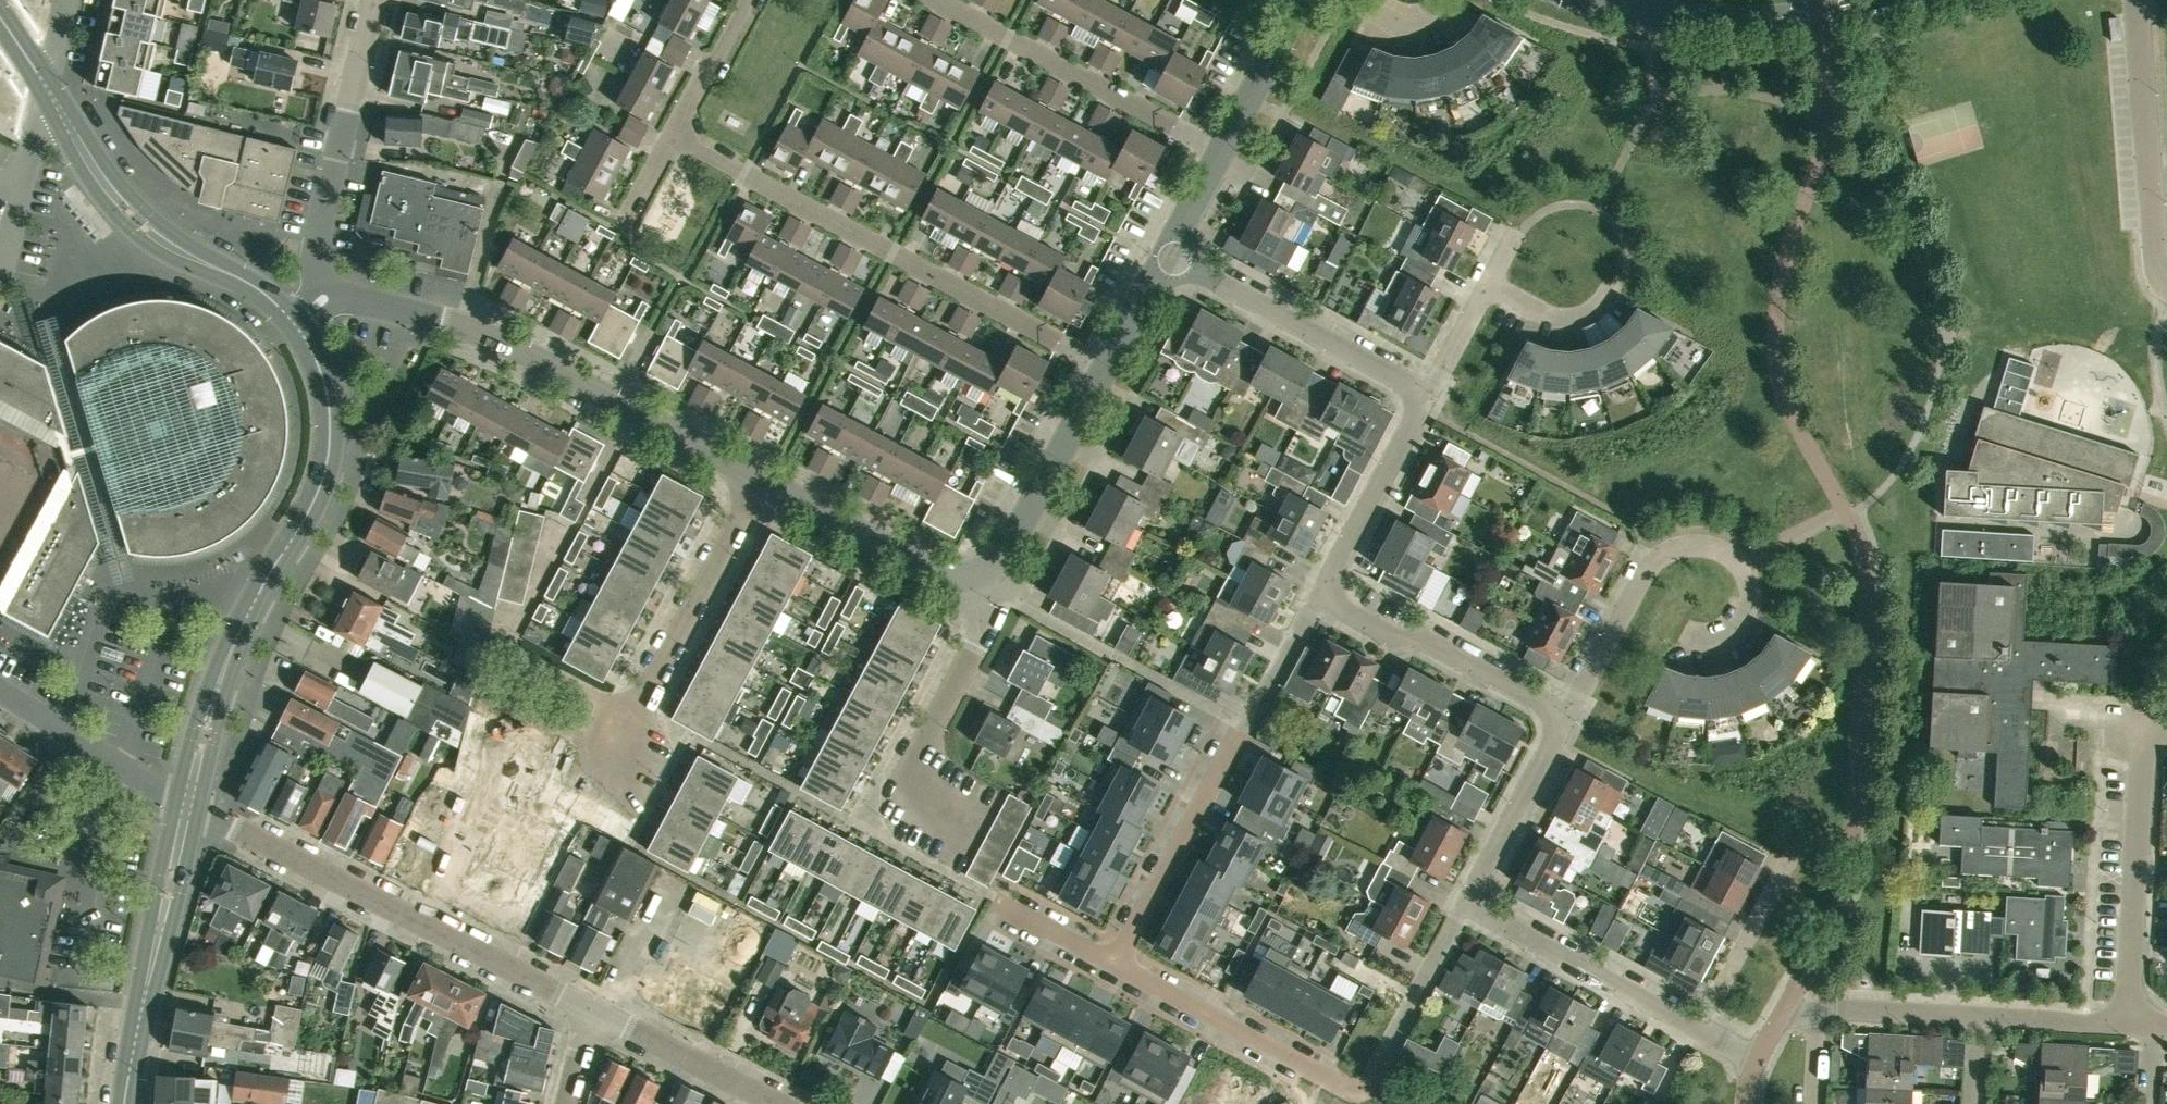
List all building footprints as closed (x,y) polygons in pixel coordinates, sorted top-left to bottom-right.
[(167,0),(115,0),(114,6),(158,16),(158,17),(163,18),(167,0)] [(205,0),(189,0),(187,9),(202,13),(205,0)] [(303,4),(297,28),(329,36),(337,5),(317,0),(285,0),(303,4)] [(449,5),(472,10),(475,0),(429,0),(449,5)] [(497,5),(507,8),(523,12),(526,1),(522,0),(475,0),(497,5)] [(605,17),(609,0),(582,0),(579,11),(605,17)] [(714,19),(679,0),(672,0),(660,23),(689,39),(697,24),(708,30),(714,19)] [(714,19),(720,7),(709,1),(710,0),(679,0),(714,19)] [(878,19),(888,1),(886,0),(854,0),(842,22),(834,38),(841,42),(849,26),(867,36),(877,18),(878,19)] [(1072,0),(1038,0),(1037,2),(1063,16),(1072,0)] [(1104,0),(1103,0),(1072,0),(1063,16),(1077,23),(1071,35),(1082,41),(1104,0)] [(1114,43),(1130,14),(1104,0),(1082,41),(1094,47),(1100,36),(1114,43)] [(1181,3),(1196,12),(1200,5),(1190,0),(1183,0),(1181,3)] [(1200,5),(1196,12),(1193,18),(1209,27),(1216,14),(1200,5)] [(152,41),(158,17),(158,16),(114,6),(107,32),(151,42),(152,41)] [(484,22),(475,20),(445,13),(444,17),(426,13),(425,17),(408,13),(403,36),(438,45),(441,34),(470,41),(470,40),(480,42),(505,48),(510,28),(484,22)] [(562,41),(589,48),(603,22),(568,13),(562,41)] [(1140,57),(1155,28),(1130,14),(1114,43),(1140,57)] [(1470,33),(1505,65),(1525,38),(1483,15),(1470,33)] [(903,32),(878,19),(877,18),(867,36),(858,54),(877,64),(869,80),(875,83),(903,32)] [(205,28),(201,45),(227,51),(231,34),(205,28)] [(1165,71),(1175,52),(1181,41),(1155,28),(1140,57),(1164,70),(1165,71)] [(157,43),(152,41),(151,42),(107,32),(101,59),(145,69),(145,70),(150,71),(157,43)] [(928,45),(918,40),(903,32),(875,83),(882,87),(890,71),(909,81),(928,45)] [(1479,87),(1505,65),(1470,33),(1454,46),(1479,87)] [(178,49),(193,52),(196,39),(181,36),(178,49)] [(595,38),(586,54),(593,57),(601,41),(595,38)] [(953,59),(939,51),(928,45),(909,81),(928,91),(920,107),(926,110),(953,59)] [(1454,46),(1435,54),(1449,100),(1479,87),(1454,46)] [(235,47),(231,64),(258,70),(256,81),(290,89),(291,86),(294,85),(295,80),(293,77),(297,60),(262,52),(262,53),(235,47)] [(576,65),(578,51),(564,48),(562,62),(576,65)] [(1382,103),(1393,56),(1373,48),(1350,91),(1382,103)] [(190,66),(193,52),(178,49),(175,62),(190,66)] [(1165,71),(1164,70),(1153,90),(1186,107),(1193,92),(1203,97),(1208,88),(1198,83),(1214,53),(1208,49),(1199,65),(1175,52),(1165,71)] [(457,63),(448,61),(402,50),(401,54),(398,55),(396,61),(399,63),(396,72),(472,91),(495,96),(498,84),(454,74),(457,63)] [(631,77),(660,93),(674,67),(644,51),(631,77)] [(586,54),(578,70),(584,73),(593,57),(586,54)] [(1416,106),(1449,100),(1435,54),(1414,58),(1416,106)] [(1416,106),(1414,58),(1393,56),(1382,103),(1416,106)] [(139,96),(145,70),(145,69),(101,59),(95,86),(139,96)] [(953,59),(926,110),(932,114),(941,98),(960,109),(979,73),(953,59)] [(469,102),(472,91),(396,72),(394,81),(391,82),(390,88),(392,90),(391,94),(424,103),(427,92),(469,102)] [(646,119),(660,93),(631,77),(617,103),(646,119)] [(566,84),(552,80),(550,88),(555,96),(563,98),(566,84)] [(1005,124),(1021,95),(995,81),(979,110),(987,114),(981,126),(992,132),(998,121),(1005,124)] [(165,103),(180,106),(183,93),(168,89),(165,103)] [(1046,108),(1036,103),(1021,95),(1005,124),(1012,128),(1006,139),(1018,145),(1024,134),(1030,138),(1046,108)] [(196,196),(205,198),(218,199),(217,207),(279,222),(297,149),(120,105),(118,114),(141,148),(172,179),(196,196)] [(459,121),(482,127),(489,129),(492,114),(462,106),(459,121)] [(815,137),(813,136),(795,127),(803,111),(796,107),(769,159),(795,173),(805,155),(815,137)] [(1071,122),(1056,114),(1046,108),(1030,138),(1056,151),(1071,122)] [(482,127),(459,121),(419,112),(418,117),(389,115),(388,130),(385,132),(385,138),(387,142),(387,144),(420,146),(421,129),(478,143),(482,127)] [(830,169),(858,117),(851,113),(842,129),(823,119),(813,136),(815,137),(805,155),(830,169)] [(856,182),(875,146),(855,136),(864,120),(858,117),(830,169),(856,182)] [(1096,135),(1086,130),(1071,122),(1056,151),(1063,155),(1057,166),(1068,172),(1074,161),(1081,165),(1096,135)] [(1356,149),(1345,143),(1314,126),(1307,138),(1298,133),(1286,154),(1317,171),(1328,149),(1350,161),(1356,149)] [(565,146),(617,174),(631,148),(595,129),(584,148),(568,140),(565,146)] [(1111,167),(1113,168),(1137,181),(1129,197),(1135,200),(1152,170),(1161,175),(1166,166),(1157,161),(1164,147),(1132,129),(1122,149),(1111,167)] [(1122,149),(1107,141),(1096,135),(1081,165),(1088,169),(1082,180),(1094,186),(1100,175),(1107,179),(1113,168),(1111,167),(1122,149)] [(881,196),(909,144),(902,141),(893,156),(875,146),(856,182),(881,196)] [(909,144),(881,196),(906,209),(926,174),(906,163),(914,147),(909,144)] [(986,160),(989,153),(973,145),(970,151),(986,160)] [(603,200),(617,174),(565,146),(561,152),(577,161),(567,180),(603,200)] [(989,153),(986,160),(1002,169),(1005,162),(989,153)] [(1305,192),(1317,171),(1286,154),(1275,176),(1285,181),(1278,192),(1310,209),(1340,225),(1348,209),(1318,192),(1315,197),(1305,192)] [(979,172),(982,166),(966,157),(963,164),(979,172)] [(520,179),(524,171),(513,165),(510,175),(520,179)] [(982,166),(979,172),(995,181),(998,174),(982,166)] [(383,170),(371,223),(396,229),(409,176),(383,170)] [(1035,190),(1038,184),(1022,175),(1019,181),(1035,190)] [(409,176),(396,229),(394,237),(420,244),(421,244),(433,196),(436,183),(409,176)] [(1031,196),(1035,190),(1019,181),(1015,188),(1031,196)] [(1035,190),(1051,199),(1054,192),(1038,184),(1035,190)] [(941,242),(963,202),(937,188),(922,218),(936,225),(930,236),(941,242)] [(1047,205),(1051,199),(1035,190),(1031,196),(1047,205)] [(1292,242),(1310,209),(1278,192),(1272,203),(1263,198),(1251,220),(1292,242)] [(1422,227),(1433,233),(1463,249),(1474,227),(1465,222),(1471,211),(1440,194),(1422,227)] [(458,202),(433,196),(421,244),(420,244),(419,250),(418,250),(418,252),(419,252),(420,251),(443,257),(444,257),(458,202)] [(1043,206),(1034,200),(1026,214),(1036,219),(1043,206)] [(1088,215),(1091,208),(1076,200),(1072,206),(1088,215)] [(444,257),(443,257),(441,267),(469,273),(484,208),(458,202),(444,257)] [(556,221),(565,205),(558,202),(550,218),(556,221)] [(746,202),(718,253),(725,257),(733,241),(752,251),(753,252),(763,234),(772,216),(746,202)] [(972,245),(988,215),(963,202),(941,242),(953,249),(959,238),(972,245)] [(1091,208),(1088,215),(1104,224),(1111,211),(1095,202),(1091,208)] [(565,205),(556,221),(562,225),(571,209),(565,205)] [(577,243),(590,219),(571,209),(562,225),(558,233),(577,243)] [(1081,227),(1085,221),(1069,212),(1066,219),(1081,227)] [(998,258),(1013,229),(988,215),(972,245),(998,258)] [(1298,245),(1292,242),(1251,220),(1240,241),(1249,246),(1243,258),(1274,274),(1281,263),(1287,266),(1298,245)] [(1085,221),(1081,227),(1078,233),(1094,242),(1101,229),(1085,221)] [(616,233),(600,224),(596,231),(612,239),(616,233)] [(1023,272),(1039,242),(1013,229),(998,258),(1023,272)] [(1451,270),(1463,249),(1433,233),(1421,254),(1411,248),(1405,260),(1436,276),(1442,265),(1451,270)] [(752,251),(746,262),(753,267),(747,278),(759,284),(765,272),(772,277),(788,248),(763,234),(753,252),(752,251)] [(523,281),(539,252),(513,238),(498,267),(523,281)] [(1058,267),(1060,268),(1065,257),(1039,242),(1023,272),(1048,285),(1058,267)] [(798,290),(813,261),(788,248),(772,277),(779,280),(773,291),(784,298),(790,286),(798,290)] [(548,294),(564,265),(539,252),(523,281),(548,294)] [(650,265),(634,256),(630,263),(646,272),(650,265)] [(1322,259),(1315,273),(1331,282),(1338,268),(1322,259)] [(1430,288),(1436,276),(1405,260),(1398,271),(1397,271),(1386,292),(1387,292),(1428,314),(1439,293),(1430,288)] [(823,304),(839,275),(813,261),(798,290),(823,304)] [(574,308),(589,279),(564,265),(548,294),(574,308)] [(1058,267),(1048,285),(1038,305),(1070,322),(1078,308),(1087,313),(1092,304),(1083,299),(1099,268),(1092,265),(1084,280),(1060,268),(1058,267)] [(839,275),(823,304),(848,317),(864,288),(839,275)] [(609,303),(610,304),(616,293),(589,279),(574,308),(599,321),(609,303)] [(714,283),(710,289),(727,298),(730,292),(714,283)] [(750,296),(740,291),(736,299),(746,304),(750,296)] [(1428,314),(1387,292),(1376,314),(1364,307),(1356,323),(1369,329),(1370,326),(1401,342),(1407,331),(1416,336),(1428,314)] [(723,304),(707,296),(704,302),(720,311),(723,304)] [(889,339),(905,310),(879,296),(864,326),(871,330),(865,341),(877,347),(883,336),(889,339)] [(70,336),(66,340),(130,552),(137,554),(143,555),(148,555),(155,556),(161,556),(168,556),(176,555),(182,554),(188,553),(194,551),(200,550),(206,547),(212,545),(218,542),(224,539),(230,535),(236,531),(241,527),(246,523),(251,519),(255,514),(259,510),(264,504),(268,498),(270,494),(274,487),(278,480),(280,475),(282,469),(283,465),(284,461),(286,455),(287,449),(288,445),(288,440),(289,435),(289,429),(289,423),(289,418),(288,413),(287,408),(287,404),(286,399),(284,393),(283,389),(281,383),(279,379),(277,374),(275,370),(273,365),(271,361),(268,357),(264,352),(260,347),(258,344),(255,341),(251,337),(248,333),(244,330),(240,326),(236,323),(231,320),(227,317),(223,315),(218,312),(213,310),(208,308),(199,305),(194,303),(189,302),(183,301),(178,300),(171,299),(167,299),(161,299),(154,299),(149,299),(144,300),(138,301),(132,302),(127,303),(121,305),(118,306),(108,310),(103,312),(98,315),(92,318),(87,321),(80,327),(74,332),(70,336)] [(609,303),(599,321),(588,341),(620,358),(649,304),(643,300),(634,316),(610,304),(609,303)] [(791,307),(782,323),(795,330),(803,314),(791,307)] [(1624,326),(1659,359),(1680,331),(1637,308),(1637,309),(1624,326)] [(1195,371),(1222,321),(1201,309),(1187,335),(1174,328),(1161,352),(1175,359),(1180,366),(1187,370),(1195,371)] [(914,353),(930,324),(905,310),(889,339),(897,343),(891,354),(902,361),(908,349),(914,353)] [(776,329),(780,322),(764,314),(760,320),(776,329)] [(699,351),(697,350),(674,338),(682,322),(676,318),(647,372),(678,389),(689,370),(699,351)] [(773,335),(776,329),(760,320),(757,326),(773,335)] [(1230,389),(1243,365),(1229,358),(1243,332),(1222,321),(1195,371),(1200,377),(1208,381),(1216,382),(1230,389)] [(776,329),(792,337),(795,331),(780,322),(776,329)] [(940,366),(955,337),(930,324),(914,353),(940,366)] [(1633,380),(1659,359),(1624,326),(1608,339),(1633,380)] [(789,343),(792,337),(776,329),(773,335),(789,343)] [(803,339),(819,348),(823,341),(807,333),(803,339)] [(965,380),(981,351),(955,337),(940,366),(947,370),(941,382),(953,388),(959,376),(965,380)] [(7,604),(2,611),(49,637),(101,542),(47,365),(0,339),(0,600),(7,604)] [(1603,394),(1633,380),(1608,339),(1589,348),(1603,394)] [(714,383),(730,354),(703,340),(697,350),(699,351),(689,370),(714,383)] [(1548,349),(1527,341),(1504,384),(1537,396),(1548,349)] [(812,360),(816,354),(800,345),(796,352),(812,360)] [(996,383),(998,383),(1022,396),(1013,412),(1020,416),(1036,385),(1045,390),(1050,381),(1041,376),(1049,362),(1017,345),(1006,364),(996,383)] [(1272,394),(1291,358),(1270,346),(1256,372),(1243,365),(1230,389),(1244,396),(1251,383),(1272,394)] [(1570,399),(1603,394),(1589,348),(1569,351),(1570,399)] [(1537,396),(1570,399),(1569,351),(1548,349),(1537,396)] [(996,383),(1006,364),(981,351),(965,380),(973,384),(967,395),(978,401),(984,390),(992,394),(998,383),(996,383)] [(739,397),(754,367),(730,354),(714,383),(739,397)] [(1946,469),(1943,515),(1990,518),(1990,520),(2005,525),(2007,525),(2008,519),(2022,519),(2022,522),(2037,527),(2038,527),(2039,520),(2053,521),(2053,523),(2068,529),(2070,529),(2070,522),(2084,523),(2084,525),(2099,530),(2101,530),(2102,510),(2116,511),(2120,497),(2124,485),(2129,487),(2139,454),(2019,417),(2035,365),(2030,363),(2010,357),(2009,357),(2002,374),(1993,408),(1984,405),(1973,438),(1973,439),(1978,440),(1974,450),(1968,470),(1946,469)] [(875,368),(890,376),(896,367),(880,358),(875,368)] [(1297,430),(1312,402),(1299,395),(1312,369),(1291,358),(1272,394),(1284,401),(1275,418),(1297,430)] [(871,375),(874,369),(858,360),(855,367),(871,375)] [(765,410),(780,381),(754,367),(739,397),(765,410)] [(452,410),(467,381),(442,368),(434,382),(427,384),(429,392),(426,397),(434,401),(428,412),(439,418),(446,407),(452,410)] [(874,369),(871,375),(887,384),(890,377),(874,369)] [(864,388),(867,381),(851,373),(848,379),(864,388)] [(477,424),(493,395),(467,381),(452,410),(459,415),(453,426),(465,432),(471,421),(477,424)] [(780,381),(765,410),(790,424),(806,395),(780,381)] [(867,381),(864,388),(880,396),(883,390),(867,381)] [(1341,431),(1360,395),(1339,383),(1325,409),(1312,402),(1297,430),(1320,442),(1329,424),(1341,431)] [(920,405),(923,399),(907,390),(904,397),(920,405)] [(497,435),(502,438),(518,409),(493,395),(477,424),(497,435)] [(1371,395),(1366,398),(1360,395),(1341,431),(1334,443),(1344,449),(1343,452),(1345,457),(1348,460),(1350,461),(1347,466),(1362,474),(1380,440),(1367,433),(1381,406),(1380,405),(1380,400),(1371,395)] [(1498,395),(1488,415),(1502,423),(1512,403),(1498,395)] [(916,412),(920,405),(904,397),(900,403),(916,412)] [(920,405),(935,414),(939,407),(923,399),(920,405)] [(832,447),(848,417),(823,404),(807,433),(832,447)] [(932,420),(935,414),(920,405),(916,412),(932,420)] [(528,451),(543,422),(518,409),(502,438),(528,451)] [(973,430),(976,423),(960,415),(957,421),(973,430)] [(1211,433),(1179,416),(1172,430),(1146,416),(1146,417),(1139,416),(1134,426),(1139,430),(1135,437),(1171,456),(1182,436),(1204,447),(1211,433)] [(858,460),(873,431),(848,417),(832,447),(858,460)] [(976,423),(973,430),(989,438),(996,426),(979,417),(976,423)] [(553,465),(569,436),(543,422),(528,451),(553,465)] [(569,436),(553,465),(578,478),(570,494),(576,498),(605,444),(573,427),(569,436)] [(883,474),(899,445),(873,431),(858,460),(883,474)] [(420,434),(417,441),(434,447),(437,440),(420,434)] [(985,444),(969,436),(966,442),(982,451),(985,444)] [(1160,477),(1171,456),(1135,437),(1124,458),(1149,472),(1142,485),(1167,498),(1174,484),(1160,477)] [(454,446),(437,440),(434,447),(451,453),(454,446)] [(1463,467),(1471,453),(1449,442),(1441,456),(1434,452),(1423,472),(1459,492),(1470,471),(1463,467)] [(902,499),(924,458),(899,445),(883,474),(898,481),(892,493),(902,499)] [(1236,448),(1230,446),(1224,448),(1222,454),(1225,460),(1231,462),(1235,459),(1238,454),(1236,448)] [(453,463),(436,460),(403,454),(402,458),(399,460),(398,466),(400,469),(398,482),(430,488),(429,494),(447,497),(453,463)] [(474,454),(472,461),(489,467),(491,460),(474,454)] [(944,482),(945,483),(951,472),(924,458),(902,499),(914,505),(921,494),(934,501),(944,482)] [(497,462),(491,460),(489,467),(497,470),(506,473),(508,466),(497,462)] [(1256,473),(1265,478),(1271,467),(1262,462),(1256,473)] [(1286,502),(1279,514),(1315,533),(1327,512),(1301,498),(1308,485),(1272,465),(1264,479),(1281,488),(1276,497),(1286,502)] [(489,467),(486,473),(503,480),(506,473),(497,470),(489,467)] [(1448,512),(1459,492),(1423,472),(1412,493),(1419,497),(1412,511),(1431,521),(1434,523),(1441,509),(1448,512)] [(691,515),(692,514),(697,504),(702,506),(706,498),(663,475),(653,494),(691,515)] [(601,490),(610,494),(618,480),(609,476),(601,490)] [(944,482),(934,501),(923,520),(955,537),(984,483),(977,480),(969,496),(945,483),(944,482)] [(510,482),(506,491),(510,499),(520,503),(525,487),(510,482)] [(1167,498),(1142,485),(1135,498),(1109,485),(1098,506),(1134,525),(1140,515),(1154,522),(1167,498)] [(389,486),(380,511),(413,523),(417,514),(434,520),(439,505),(422,499),(422,498),(389,486)] [(603,509),(610,494),(601,490),(594,504),(603,509)] [(541,493),(531,491),(528,504),(537,507),(541,493)] [(696,517),(692,514),(691,515),(653,494),(643,512),(682,533),(682,532),(687,522),(692,525),(696,517)] [(2145,504),(2138,502),(2135,512),(2142,514),(2145,504)] [(1123,546),(1134,525),(1098,506),(1087,527),(1112,541),(1105,554),(1130,567),(1137,553),(1123,546)] [(503,525),(497,524),(514,531),(517,523),(520,509),(509,507),(503,525)] [(520,509),(517,523),(542,529),(545,516),(520,509)] [(687,535),(682,532),(682,533),(643,512),(633,531),(672,551),(678,540),(682,543),(687,535)] [(1304,554),(1315,533),(1279,514),(1272,527),(1255,517),(1243,539),(1247,541),(1271,554),(1278,541),(1304,554)] [(1198,530),(1204,520),(1195,515),(1189,525),(1198,530)] [(474,516),(470,526),(494,535),(487,561),(505,568),(507,562),(510,549),(513,536),(514,531),(497,524),(474,516)] [(378,517),(365,540),(397,556),(413,564),(420,551),(404,542),(409,533),(378,517)] [(1434,523),(1431,521),(1424,534),(1397,520),(1386,541),(1423,561),(1429,549),(1442,556),(1454,533),(1434,523)] [(1212,533),(1215,527),(1204,521),(1199,532),(1205,535),(1212,533)] [(1611,546),(1618,532),(1596,521),(1589,534),(1569,524),(1558,544),(1571,552),(1607,571),(1618,550),(1611,546)] [(517,523),(514,531),(513,536),(538,542),(542,529),(517,523)] [(1942,529),(1940,555),(2033,561),(2034,534),(1942,529)] [(572,544),(581,549),(589,535),(580,530),(572,544)] [(677,553),(672,551),(633,531),(624,549),(662,569),(668,559),(672,561),(677,553)] [(762,553),(801,573),(811,555),(773,534),(766,545),(762,543),(758,551),(762,553)] [(513,536),(510,549),(535,555),(538,542),(513,536)] [(1264,568),(1271,554),(1247,541),(1234,564),(1248,572),(1242,583),(1278,602),(1282,596),(1287,595),(1291,588),(1288,584),(1290,581),(1264,568)] [(1416,573),(1423,561),(1386,541),(1374,563),(1401,577),(1394,590),(1417,602),(1429,580),(1416,573)] [(667,571),(662,569),(624,549),(611,542),(601,560),(614,567),(652,588),(653,587),(658,577),(663,579),(667,571)] [(2099,553),(2098,567),(2109,568),(2111,544),(2099,543),(2099,553)] [(573,564),(581,549),(572,544),(564,559),(573,564)] [(1540,580),(1559,590),(1581,601),(1588,588),(1596,592),(1607,571),(1571,552),(1558,544),(1548,563),(1537,557),(1532,566),(1524,562),(1520,569),(1540,580)] [(510,549),(507,562),(532,568),(535,555),(510,549)] [(362,556),(356,568),(358,572),(360,574),(358,578),(391,594),(398,579),(414,587),(419,577),(371,552),(369,556),(367,555),(362,556)] [(791,592),(801,573),(762,553),(757,564),(752,561),(748,569),(752,572),(753,571),(791,592)] [(1130,567),(1105,554),(1098,568),(1072,554),(1061,575),(1097,594),(1108,574),(1122,581),(1130,567)] [(446,575),(441,585),(471,600),(494,613),(498,598),(504,575),(505,568),(487,561),(487,562),(476,590),(446,575)] [(507,562),(505,568),(504,575),(516,578),(529,581),(532,568),(507,562)] [(553,581),(562,586),(569,571),(560,567),(553,581)] [(657,589),(653,587),(652,588),(614,567),(604,585),(643,606),(643,605),(648,595),(653,598),(657,589)] [(781,610),(791,592),(753,571),(752,572),(747,582),(742,579),(738,587),(743,590),(743,589),(781,610)] [(2023,640),(2027,574),(1989,572),(1989,584),(1939,581),(1929,748),(1958,749),(1958,756),(1976,757),(1976,750),(1998,751),(1994,806),(2026,808),(2033,679),(2115,684),(2117,646),(2023,640)] [(504,575),(498,598),(511,601),(516,578),(504,575)] [(1116,604),(1097,594),(1061,575),(1050,596),(1075,610),(1068,623),(1093,636),(1104,615),(1109,618),(1116,604)] [(516,578),(511,601),(523,604),(529,581),(516,578)] [(1581,601),(1559,590),(1540,580),(1534,591),(1535,595),(1545,600),(1534,621),(1570,640),(1581,619),(1574,615),(1581,601)] [(554,600),(562,586),(553,581),(545,596),(554,600)] [(1275,609),(1278,602),(1242,583),(1236,594),(1222,587),(1210,610),(1234,623),(1241,610),(1267,623),(1268,622),(1274,621),(1277,614),(1275,609)] [(647,608),(643,605),(643,606),(604,585),(594,603),(633,624),(633,623),(639,613),(643,616),(647,608)] [(849,600),(858,604),(865,590),(856,585),(849,600)] [(771,628),(781,610),(743,589),(743,590),(737,600),(732,598),(728,606),(733,608),(733,607),(771,628)] [(352,590),(342,609),(395,637),(408,644),(413,634),(400,627),(394,624),(399,614),(383,606),(352,590)] [(824,610),(833,615),(841,600),(832,596),(824,610)] [(484,654),(494,613),(471,600),(459,642),(484,654)] [(850,619),(858,604),(849,600),(841,614),(850,619)] [(541,603),(533,618),(542,622),(550,608),(541,603)] [(638,626),(633,623),(633,624),(594,603),(585,622),(623,642),(629,631),(633,634),(638,626)] [(929,643),(930,642),(935,632),(940,635),(944,626),(901,603),(891,622),(929,643)] [(1470,605),(1459,625),(1476,634),(1486,614),(1470,605)] [(761,646),(771,628),(733,607),(733,608),(727,618),(723,616),(718,624),(723,626),(761,646)] [(342,609),(332,628),(338,631),(363,645),(379,653),(384,643),(390,646),(393,647),(390,652),(412,663),(419,650),(408,644),(395,637),(342,609)] [(825,629),(833,615),(824,610),(816,624),(825,629)] [(1227,637),(1234,623),(1210,610),(1191,645),(1205,652),(1241,671),(1253,650),(1227,637)] [(829,636),(838,641),(846,626),(837,621),(829,636)] [(1559,661),(1570,640),(1534,621),(1523,642),(1530,645),(1522,659),(1544,670),(1551,657),(1559,661)] [(628,644),(623,642),(585,622),(575,640),(613,660),(619,650),(624,652),(628,644)] [(934,645),(930,642),(929,643),(891,622),(881,640),(920,661),(925,650),(930,653),(934,645)] [(751,664),(761,646),(723,626),(718,636),(713,634),(709,642),(713,644),(714,644),(751,664)] [(542,634),(528,627),(524,636),(537,643),(542,634)] [(823,633),(814,628),(807,642),(816,647),(823,633)] [(1028,690),(1020,706),(1045,719),(1054,703),(1038,695),(1048,676),(1054,665),(1064,648),(1037,633),(1028,650),(1024,648),(1007,679),(1028,690)] [(1762,652),(1797,684),(1817,657),(1774,634),(1762,652)] [(830,655),(838,641),(829,636),(821,650),(830,655)] [(618,662),(613,660),(575,640),(565,659),(603,679),(609,668),(614,670),(618,662)] [(925,663),(920,661),(881,640),(871,659),(910,679),(916,668),(920,671),(925,663)] [(1351,653),(1350,653),(1326,640),(1312,665),(1299,658),(1283,689),(1309,703),(1319,684),(1332,690),(1333,688),(1332,688),(1351,653)] [(478,676),(484,654),(459,642),(450,661),(478,676)] [(741,682),(751,664),(714,644),(713,644),(708,655),(703,652),(699,660),(704,663),(704,662),(741,682)] [(1360,728),(1370,709),(1377,697),(1364,689),(1377,665),(1351,651),(1350,653),(1351,653),(1332,688),(1333,688),(1344,694),(1334,713),(1360,728)] [(1230,692),(1241,671),(1205,652),(1194,673),(1180,665),(1173,679),(1197,692),(1204,679),(1230,692)] [(1771,706),(1797,684),(1762,652),(1746,665),(1771,706)] [(824,661),(815,656),(807,670),(816,675),(824,661)] [(915,681),(910,679),(871,659),(862,677),(900,697),(906,687),(910,689),(915,681)] [(470,711),(422,686),(375,662),(361,691),(433,727),(430,732),(461,748),(470,711)] [(732,700),(741,682),(704,662),(704,663),(698,673),(693,670),(689,678),(694,681),(694,680),(732,700)] [(1740,719),(1771,706),(1746,665),(1726,673),(1740,719)] [(799,685),(806,671),(798,666),(790,681),(799,685)] [(1674,722),(1685,675),(1665,667),(1642,710),(1674,722)] [(1411,716),(1430,679),(1409,668),(1395,693),(1382,686),(1377,697),(1370,709),(1384,716),(1390,705),(1411,716)] [(307,671),(296,692),(315,702),(347,718),(370,730),(376,719),(353,707),(333,696),(337,687),(326,681),(307,671)] [(806,671),(799,685),(807,690),(815,676),(806,671)] [(1706,677),(1707,725),(1715,724),(1735,720),(1740,719),(1726,673),(1706,677)] [(1707,725),(1706,677),(1685,675),(1674,722),(1707,725)] [(905,699),(900,697),(862,677),(852,695),(890,716),(890,715),(896,705),(901,707),(905,699)] [(1440,744),(1451,723),(1452,723),(1439,716),(1452,691),(1430,679),(1411,716),(1432,727),(1427,737),(1440,744)] [(722,719),(732,700),(694,680),(694,681),(688,691),(684,689),(679,697),(684,699),(722,719)] [(1172,694),(1149,681),(1131,714),(1181,741),(1192,719),(1166,705),(1172,694)] [(775,701),(784,706),(792,692),(783,687),(775,701)] [(790,709),(799,714),(806,699),(797,695),(790,709)] [(895,718),(890,715),(890,716),(852,695),(842,713),(880,734),(881,733),(886,723),(891,726),(895,718)] [(359,768),(388,784),(403,755),(348,727),(293,698),(276,730),(303,743),(304,740),(315,746),(359,768)] [(711,738),(722,719),(684,699),(679,709),(674,707),(669,715),(711,738)] [(776,720),(784,706),(775,701),(767,715),(776,720)] [(1482,749),(1500,716),(1476,704),(1463,730),(1451,723),(1440,744),(1436,751),(1459,764),(1471,742),(1482,749)] [(1045,719),(1020,706),(1012,721),(991,710),(974,741),(1005,757),(1021,728),(1055,746),(1064,730),(1045,719)] [(791,728),(799,714),(790,709),(782,723),(791,728)] [(885,736),(881,733),(880,734),(842,713),(832,731),(871,752),(871,751),(876,741),(881,744),(885,736)] [(1181,741),(1131,714),(1114,747),(1137,759),(1143,748),(1169,762),(1181,741)] [(1513,720),(1509,721),(1500,716),(1482,749),(1477,759),(1489,765),(1486,771),(1487,776),(1495,780),(1523,729),(1521,728),(1520,723),(1513,720)] [(753,736),(756,737),(764,742),(774,724),(763,718),(753,736)] [(421,818),(402,854),(421,864),(428,852),(443,859),(432,880),(452,890),(461,872),(475,880),(470,889),(491,900),(498,887),(512,894),(506,907),(525,917),(544,880),(527,872),(535,857),(552,865),(571,828),(553,820),(562,802),(546,794),(558,770),(541,761),(549,743),(512,724),(503,742),(486,733),(476,753),(503,767),(490,791),(507,800),(500,814),(483,805),(465,840),(421,818)] [(1075,726),(1069,738),(1076,742),(1083,731),(1075,726)] [(1267,726),(1259,735),(1274,748),(1282,739),(1267,726)] [(289,769),(296,755),(303,743),(276,730),(270,743),(266,741),(236,798),(263,811),(286,767),(289,769)] [(876,754),(871,751),(871,752),(832,731),(822,750),(861,770),(867,759),(871,762),(876,754)] [(18,748),(13,745),(16,742),(1,733),(0,735),(0,777),(18,748)] [(435,738),(428,734),(417,756),(424,760),(435,738)] [(776,734),(770,745),(783,752),(789,741),(776,734)] [(403,754),(407,745),(390,737),(386,745),(403,754)] [(757,756),(764,742),(756,737),(748,752),(757,756)] [(297,783),(308,761),(315,746),(304,740),(303,743),(296,755),(297,756),(269,810),(291,821),(308,788),(297,783)] [(1720,763),(1717,746),(1710,747),(1712,764),(1714,764),(1718,763),(1720,763)] [(27,775),(39,757),(26,749),(24,752),(18,748),(0,777),(0,795),(10,780),(20,787),(27,775)] [(866,772),(861,770),(822,750),(813,768),(851,788),(857,778),(861,780),(866,772)] [(689,775),(727,796),(738,777),(699,756),(693,768),(689,765),(684,773),(689,776),(689,775)] [(1263,757),(1252,779),(1297,803),(1307,782),(1312,785),(1319,772),(1295,760),(1290,771),(1263,757)] [(1058,760),(1052,772),(1060,776),(1066,764),(1058,760)] [(1102,783),(1145,807),(1157,785),(1113,761),(1102,783)] [(1576,768),(1575,770),(1571,767),(1566,777),(1570,780),(1564,790),(1598,808),(1609,814),(1616,801),(1621,792),(1628,780),(1606,768),(1600,780),(1576,768)] [(368,824),(388,784),(359,768),(325,836),(346,847),(360,820),(368,824)] [(856,790),(851,788),(813,768),(802,787),(841,807),(847,796),(852,798),(856,790)] [(327,773),(319,789),(336,797),(344,782),(338,779),(327,773)] [(718,814),(727,796),(689,775),(689,776),(683,786),(679,784),(674,792),(679,794),(718,814)] [(1451,807),(1458,794),(1423,776),(1416,789),(1451,807)] [(1297,803),(1252,779),(1240,800),(1285,824),(1297,803)] [(1120,819),(1135,826),(1145,807),(1102,783),(1101,784),(1106,786),(1095,807),(1100,810),(1119,821),(1120,819)] [(318,834),(336,797),(319,789),(301,825),(318,834)] [(1609,814),(1598,808),(1564,790),(1559,801),(1554,799),(1549,809),(1553,811),(1552,813),(1576,825),(1569,837),(1598,853),(1610,829),(1608,828),(1613,816),(1609,814)] [(1047,792),(1041,804),(1048,808),(1055,796),(1047,792)] [(708,832),(718,814),(679,794),(674,804),(669,802),(665,810),(669,812),(708,832)] [(1009,794),(1003,805),(1026,817),(1032,806),(1009,794)] [(1450,808),(1473,821),(1481,807),(1458,794),(1450,808)] [(383,863),(408,813),(414,802),(404,797),(393,820),(378,812),(359,851),(383,863)] [(1443,820),(1450,808),(1428,797),(1416,819),(1428,825),(1421,837),(1455,855),(1467,833),(1443,820)] [(1367,800),(1364,798),(1361,805),(1388,819),(1391,812),(1383,808),(1367,800)] [(767,817),(776,822),(784,807),(775,803),(767,817)] [(1048,808),(1041,804),(1034,815),(1042,820),(1048,808)] [(1003,805),(997,817),(1020,829),(1026,817),(1003,805)] [(810,821),(810,820),(800,815),(802,810),(794,806),(771,849),(789,859),(810,821)] [(1141,829),(1135,826),(1120,819),(1119,821),(1100,810),(1090,830),(1129,851),(1141,829)] [(698,851),(708,832),(669,812),(664,822),(659,820),(655,828),(659,831),(660,830),(698,851)] [(2041,829),(2021,827),(1982,825),(1982,816),(1940,814),(1939,843),(1962,845),(1961,872),(2038,878),(2038,885),(2064,887),(2065,866),(2070,866),(2073,831),(2047,829),(2047,828),(2041,827),(2041,829)] [(1639,830),(1655,837),(1662,822),(1647,815),(1639,830)] [(829,830),(828,830),(818,825),(820,820),(812,816),(810,820),(810,821),(789,859),(808,869),(829,830)] [(768,836),(776,822),(767,817),(759,832),(768,836)] [(997,817),(991,828),(1014,840),(1020,829),(997,817)] [(1228,823),(1216,844),(1256,865),(1266,845),(1281,853),(1288,840),(1265,828),(1259,839),(1228,823)] [(847,840),(846,840),(836,834),(838,830),(830,826),(828,830),(829,830),(808,869),(826,879),(847,840)] [(991,828),(985,840),(1007,852),(1014,840),(991,828)] [(688,870),(698,851),(660,830),(659,831),(654,841),(649,838),(645,847),(688,870)] [(1129,851),(1090,830),(1079,850),(1075,847),(1074,848),(1118,872),(1129,851)] [(1737,854),(1743,841),(1722,830),(1703,864),(1748,889),(1760,866),(1737,854)] [(1638,874),(1648,855),(1656,841),(1644,834),(1626,868),(1638,874)] [(865,850),(864,850),(854,844),(857,840),(849,835),(846,840),(847,840),(826,879),(844,888),(865,850)] [(1305,835),(1299,847),(1307,851),(1313,839),(1305,835)] [(1443,877),(1455,855),(1421,837),(1415,850),(1399,841),(1393,850),(1390,849),(1383,862),(1391,866),(1413,877),(1419,865),(1443,877)] [(1598,853),(1569,837),(1563,849),(1539,837),(1527,859),(1561,877),(1567,865),(1578,871),(1583,870),(1587,862),(1606,873),(1613,860),(1598,853)] [(1034,844),(1023,838),(1018,845),(1030,852),(1034,844)] [(747,854),(756,858),(764,844),(755,839),(747,854)] [(985,840),(979,851),(1001,863),(1007,852),(985,840)] [(585,924),(568,957),(594,970),(611,936),(602,932),(612,911),(631,921),(660,864),(621,844),(592,901),(593,901),(582,923),(585,924)] [(1256,865),(1216,844),(1206,864),(1220,872),(1219,874),(1238,884),(1244,887),(1256,865)] [(883,860),(872,854),(875,849),(867,845),(864,850),(865,850),(844,888),(862,898),(883,860)] [(1015,882),(1016,880),(1031,852),(1030,852),(1018,845),(1003,875),(1015,882)] [(1074,848),(1063,869),(1107,893),(1118,872),(1074,848)] [(979,851),(972,863),(995,875),(1001,863),(979,851)] [(564,903),(569,892),(585,861),(569,853),(553,884),(559,886),(547,910),(551,912),(537,941),(562,954),(577,924),(570,920),(574,912),(573,907),(564,903)] [(48,986),(51,974),(52,967),(45,966),(65,876),(7,863),(8,856),(0,854),(0,975),(48,986)] [(749,873),(756,858),(747,854),(740,868),(749,873)] [(901,870),(901,869),(891,864),(893,859),(885,855),(883,860),(862,898),(881,908),(901,870)] [(1648,855),(1638,874),(1651,881),(1662,862),(1648,855)] [(1555,888),(1561,877),(1527,859),(1515,882),(1539,894),(1532,906),(1562,922),(1574,900),(1572,893),(1565,889),(1559,891),(1555,888)] [(1391,866),(1383,862),(1381,860),(1368,886),(1369,898),(1418,924),(1430,902),(1406,889),(1413,877),(1391,866)] [(1188,883),(1228,904),(1238,884),(1219,874),(1220,872),(1206,864),(1200,861),(1188,883)] [(972,863),(966,874),(989,887),(995,875),(972,863)] [(1291,884),(1309,893),(1319,873),(1302,864),(1291,884)] [(1743,899),(1748,889),(1703,864),(1691,887),(1673,877),(1667,889),(1681,897),(1685,899),(1704,909),(1706,911),(1713,898),(1736,911),(1738,909),(1741,911),(1747,901),(1743,899)] [(919,879),(909,874),(911,869),(903,865),(901,869),(901,870),(881,908),(899,918),(919,879)] [(224,927),(249,876),(229,866),(213,897),(223,902),(211,925),(222,930),(224,927)] [(1095,914),(1107,893),(1063,869),(1051,891),(1095,914)] [(737,873),(731,883),(740,887),(745,877),(737,873)] [(938,889),(937,889),(927,883),(930,879),(921,874),(919,879),(899,918),(917,927),(938,889)] [(251,921),(259,905),(268,886),(249,876),(224,927),(234,932),(242,917),(251,921)] [(1960,877),(1953,877),(1952,886),(1960,887),(1960,877)] [(1282,880),(1276,892),(1284,896),(1290,884),(1282,880)] [(1228,904),(1188,883),(1177,904),(1217,924),(1228,904)] [(956,899),(955,899),(945,893),(948,889),(940,884),(937,889),(938,889),(917,927),(935,937),(956,899)] [(266,965),(299,901),(280,891),(265,921),(273,926),(256,960),(266,965)] [(956,899),(935,937),(954,947),(975,909),(963,903),(966,898),(958,894),(955,899),(956,899)] [(2017,934),(2015,959),(2055,962),(2055,957),(2065,957),(2067,920),(2063,920),(2064,896),(2045,894),(2045,898),(2006,896),(2004,933),(2017,934)] [(761,912),(766,903),(751,895),(747,904),(761,912)] [(1704,909),(1685,899),(1681,897),(1669,920),(1681,926),(1675,938),(1711,958),(1723,936),(1697,922),(1704,909)] [(1988,953),(1989,924),(2004,925),(2006,897),(1991,897),(1990,912),(1968,911),(1968,917),(1954,916),(1955,912),(1924,910),(1922,953),(1952,955),(1953,949),(1960,949),(1960,951),(1988,953)] [(1406,947),(1418,924),(1369,898),(1361,914),(1352,914),(1344,929),(1376,946),(1382,934),(1406,947)] [(303,941),(309,931),(319,911),(299,901),(266,965),(269,967),(271,963),(279,967),(294,937),(303,941)] [(766,903),(761,912),(776,919),(780,911),(766,903)] [(1177,904),(1167,923),(1206,944),(1217,924),(1177,904)] [(1254,918),(1262,922),(1268,910),(1260,906),(1254,918)] [(798,931),(802,922),(788,915),(783,924),(798,931)] [(1283,924),(1271,917),(1267,925),(1279,931),(1283,924)] [(1255,934),(1262,922),(1254,918),(1248,929),(1255,934)] [(1611,925),(1598,919),(1592,932),(1604,938),(1611,925)] [(802,922),(798,931),(812,939),(817,930),(802,922)] [(341,970),(349,954),(358,934),(336,923),(317,959),(330,966),(323,981),(339,990),(335,1009),(349,1012),(356,981),(343,978),(345,972),(341,970)] [(1210,947),(1206,944),(1167,923),(1155,946),(1198,969),(1210,947)] [(222,932),(211,926),(205,939),(216,944),(222,932)] [(798,939),(776,927),(763,953),(785,964),(798,939)] [(1700,979),(1711,958),(1675,938),(1662,931),(1651,953),(1644,966),(1667,978),(1674,965),(1700,979)] [(223,934),(215,949),(221,952),(223,954),(231,939),(223,934)] [(1312,942),(1324,948),(1328,940),(1316,934),(1316,936),(1312,942)] [(693,939),(689,947),(700,953),(704,945),(693,939)] [(831,956),(836,947),(821,940),(817,949),(831,956)] [(1340,946),(1328,940),(1324,948),(1336,954),(1339,947),(1340,946)] [(959,991),(981,1003),(1005,958),(983,946),(969,973),(958,967),(945,990),(957,996),(959,991)] [(836,947),(831,956),(846,964),(850,955),(836,947)] [(1232,959),(1239,963),(1246,952),(1238,948),(1232,959)] [(1485,997),(1504,961),(1481,948),(1475,959),(1464,953),(1444,990),(1459,998),(1465,986),(1485,997)] [(389,991),(394,982),(404,962),(378,949),(363,979),(382,989),(369,1012),(381,1018),(373,1032),(392,1042),(403,999),(389,991)] [(713,950),(709,957),(721,963),(725,955),(713,950)] [(1346,951),(1341,960),(1354,968),(1360,958),(1346,951)] [(871,970),(875,962),(861,954),(856,963),(871,970)] [(725,955),(721,963),(732,969),(736,961),(725,955)] [(1266,955),(1245,994),(1267,1006),(1290,962),(1289,961),(1287,966),(1266,955)] [(1027,970),(1005,958),(981,1003),(1002,1014),(1000,1019),(1012,1025),(1024,1002),(1012,996),(1027,970)] [(1233,975),(1239,963),(1232,959),(1225,971),(1233,975)] [(837,961),(832,969),(833,973),(835,978),(844,984),(852,969),(842,963),(837,961)] [(1516,1020),(1530,994),(1519,988),(1527,973),(1504,961),(1485,997),(1478,1008),(1500,1020),(1504,1014),(1516,1020)] [(875,962),(871,970),(885,978),(890,969),(875,962)] [(1267,1006),(1287,1017),(1311,973),(1290,962),(1267,1006)] [(423,1016),(445,973),(425,963),(409,995),(419,1000),(406,1025),(402,1040),(413,1043),(418,1026),(423,1016)] [(670,964),(652,999),(664,1006),(664,1007),(672,1011),(690,975),(670,964)] [(2036,970),(2036,979),(2050,979),(2050,970),(2036,970)] [(437,1036),(464,983),(445,973),(423,1016),(433,1021),(428,1031),(437,1036)] [(907,990),(912,981),(897,973),(892,982),(907,990)] [(1312,974),(1311,973),(1287,1017),(1308,1028),(1329,989),(1309,978),(1312,974)] [(310,978),(295,974),(291,991),(306,995),(310,978)] [(690,975),(672,1011),(673,1010),(684,1016),(684,1017),(692,1021),(710,985),(690,975)] [(1041,1034),(1065,990),(1043,978),(1022,1018),(1043,1029),(1041,1033),(1041,1034)] [(912,981),(907,990),(921,998),(926,989),(912,981)] [(475,1013),(484,993),(464,983),(437,1036),(431,1067),(438,1069),(447,1041),(458,1020),(468,1025),(475,1013)] [(1374,990),(1362,984),(1358,992),(1370,998),(1374,990)] [(1551,1039),(1572,998),(1549,985),(1541,1000),(1530,994),(1516,1020),(1512,1028),(1524,1034),(1524,1033),(1547,1045),(1550,1038),(1551,1039)] [(779,986),(760,1023),(761,1028),(769,1032),(767,1036),(787,1046),(789,1042),(799,1047),(820,1007),(809,1001),(809,995),(795,988),(790,991),(779,986)] [(1329,989),(1308,1028),(1330,1039),(1351,1000),(1329,989)] [(1065,990),(1041,1034),(1062,1045),(1086,1001),(1065,990)] [(8,1018),(11,994),(0,993),(0,1017),(8,1018)] [(1585,1057),(1599,1031),(1587,1025),(1596,1010),(1572,998),(1552,1035),(1575,1047),(1569,1058),(1581,1065),(1585,1057)] [(41,1000),(39,1011),(30,1010),(29,1019),(86,1026),(88,1005),(41,1000)] [(1062,1045),(1084,1056),(1107,1013),(1086,1001),(1062,1045)] [(551,1046),(555,1029),(551,1028),(552,1026),(541,1023),(541,1022),(502,1002),(494,1033),(529,1042),(525,1057),(546,1063),(548,1055),(550,1056),(553,1047),(551,1046)] [(932,1012),(919,1004),(904,1032),(917,1040),(932,1012)] [(180,1005),(175,1027),(231,1037),(254,1041),(257,1041),(259,1028),(256,1028),(212,1020),(213,1011),(201,1009),(180,1005)] [(274,1031),(271,1044),(298,1049),(305,1010),(278,1006),(274,1031)] [(951,1008),(945,1020),(965,1031),(971,1019),(951,1008)] [(860,1015),(859,1017),(847,1011),(841,1022),(840,1022),(830,1041),(825,1038),(818,1053),(836,1062),(838,1057),(879,1078),(894,1049),(870,1037),(876,1025),(865,1019),(866,1018),(860,1015)] [(1128,1024),(1107,1013),(1084,1056),(1105,1068),(1128,1024)] [(0,1017),(0,1041),(1,1042),(3,1028),(52,1034),(51,1047),(83,1051),(86,1026),(29,1019),(29,1021),(8,1018),(0,1017)] [(1612,1089),(1641,1034),(1618,1022),(1610,1037),(1599,1031),(1578,1070),(1612,1089)] [(229,1047),(231,1037),(175,1027),(171,1049),(205,1056),(207,1043),(229,1047)] [(529,1042),(494,1033),(483,1030),(476,1058),(504,1066),(508,1072),(506,1081),(542,1091),(549,1063),(546,1063),(525,1057),(529,1042)] [(1889,1087),(1892,1035),(1842,1032),(1841,1046),(1857,1054),(1867,1055),(1866,1086),(1889,1087)] [(1140,1094),(1167,1045),(1145,1033),(1131,1059),(1120,1053),(1107,1076),(1140,1094)] [(1654,1094),(1668,1068),(1656,1062),(1664,1047),(1641,1034),(1622,1070),(1644,1082),(1641,1087),(1654,1094)] [(1443,1074),(1460,1043),(1445,1035),(1436,1052),(1408,1037),(1399,1053),(1443,1074)] [(1940,1064),(1941,1052),(1942,1037),(1892,1035),(1889,1087),(1912,1089),(1913,1062),(1940,1064)] [(1013,1036),(1006,1048),(1014,1052),(1020,1040),(1013,1036)] [(266,1043),(257,1041),(254,1041),(240,1038),(238,1049),(264,1054),(266,1043)] [(1,1042),(0,1041),(0,1066),(10,1067),(12,1043),(1,1042)] [(2062,1098),(2066,1045),(2015,1042),(2014,1057),(2030,1065),(2040,1066),(2038,1096),(2062,1098)] [(1167,1045),(1140,1094),(1159,1103),(1163,1103),(1189,1056),(1167,1045)] [(2062,1098),(2085,1099),(2086,1068),(2096,1069),(2114,1062),(2115,1048),(2066,1045),(2062,1098)] [(28,1059),(27,1069),(81,1074),(83,1051),(51,1047),(49,1061),(28,1059)] [(998,1052),(993,1060),(1007,1068),(1010,1069),(1014,1060),(998,1052)] [(630,1070),(609,1059),(594,1090),(603,1095),(599,1103),(613,1103),(630,1070)] [(1046,1076),(1050,1068),(1038,1062),(1034,1070),(1046,1076)] [(1014,1063),(1002,1086),(1026,1099),(1039,1076),(1014,1063)] [(925,1084),(917,1099),(921,1102),(920,1103),(959,1103),(958,1103),(963,1094),(973,1099),(985,1076),(970,1068),(969,1070),(961,1084),(940,1073),(936,1071),(929,1086),(925,1084)] [(1062,1074),(1050,1068),(1046,1076),(1057,1082),(1062,1074)] [(45,1096),(78,1099),(81,1074),(27,1069),(26,1080),(35,1081),(34,1092),(46,1093),(45,1096)] [(238,1072),(234,1098),(278,1103),(289,1103),(292,1080),(238,1072)] [(401,1092),(420,1097),(424,1076),(406,1072),(401,1092)] [(652,1099),(659,1085),(636,1073),(626,1092),(621,1103),(656,1103),(657,1102),(652,1099)] [(1046,1098),(1054,1081),(1041,1074),(1032,1090),(1046,1098)] [(195,1077),(181,1076),(159,1075),(157,1100),(194,1102),(216,1103),(215,1103),(216,1079),(195,1078),(195,1077)] [(470,1078),(466,1091),(486,1096),(489,1083),(470,1078)] [(1096,1085),(1084,1079),(1080,1087),(1091,1093),(1096,1085)] [(1221,1103),(1267,1103),(1270,1099),(1233,1080),(1221,1103)] [(1046,1098),(1058,1103),(1061,1103),(1069,1089),(1054,1081),(1046,1098)] [(704,1095),(700,1093),(695,1091),(681,1083),(678,1082),(668,1101),(667,1103),(699,1103),(704,1095)] [(1889,1087),(1866,1086),(1864,1103),(1888,1103),(1889,1087)] [(1912,1089),(1889,1087),(1888,1103),(1911,1103),(1912,1089)] [(359,1101),(373,1103),(376,1103),(379,1091),(361,1088),(359,1101)] [(380,1089),(379,1091),(376,1103),(437,1103),(380,1089)] [(1849,1095),(1845,1089),(1837,1089),(1833,1095),(1837,1102),(1845,1102),(1849,1095)] [(520,1100),(521,1096),(507,1092),(506,1094),(497,1092),(494,1103),(534,1103),(520,1100)] [(78,1099),(45,1096),(45,1098),(33,1096),(33,1103),(78,1103),(78,1101),(78,1099)]
